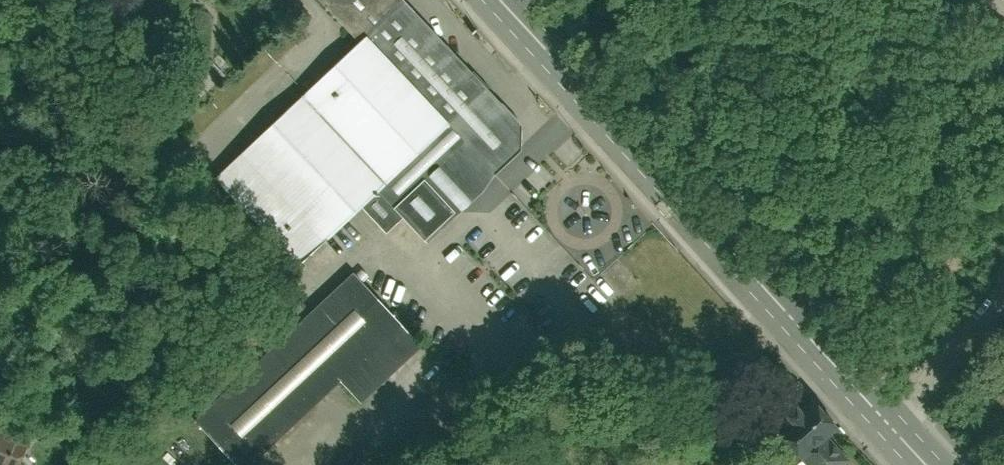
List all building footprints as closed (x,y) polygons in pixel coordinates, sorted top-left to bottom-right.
[(399,0),(313,0),(357,47),(213,182),(294,268),(357,210),(381,236),(396,222),(419,246),(517,153),(518,126),(399,0)] [(186,81),(200,95),(221,74),(207,60),(186,81)] [(343,265),(186,411),(234,462),(331,372),(350,392),(409,336),(343,265)] [(820,409),(783,444),(803,464),(846,464),(824,442),(838,428),(820,409)] [(12,435),(0,431),(0,464),(1,464),(12,435)]
